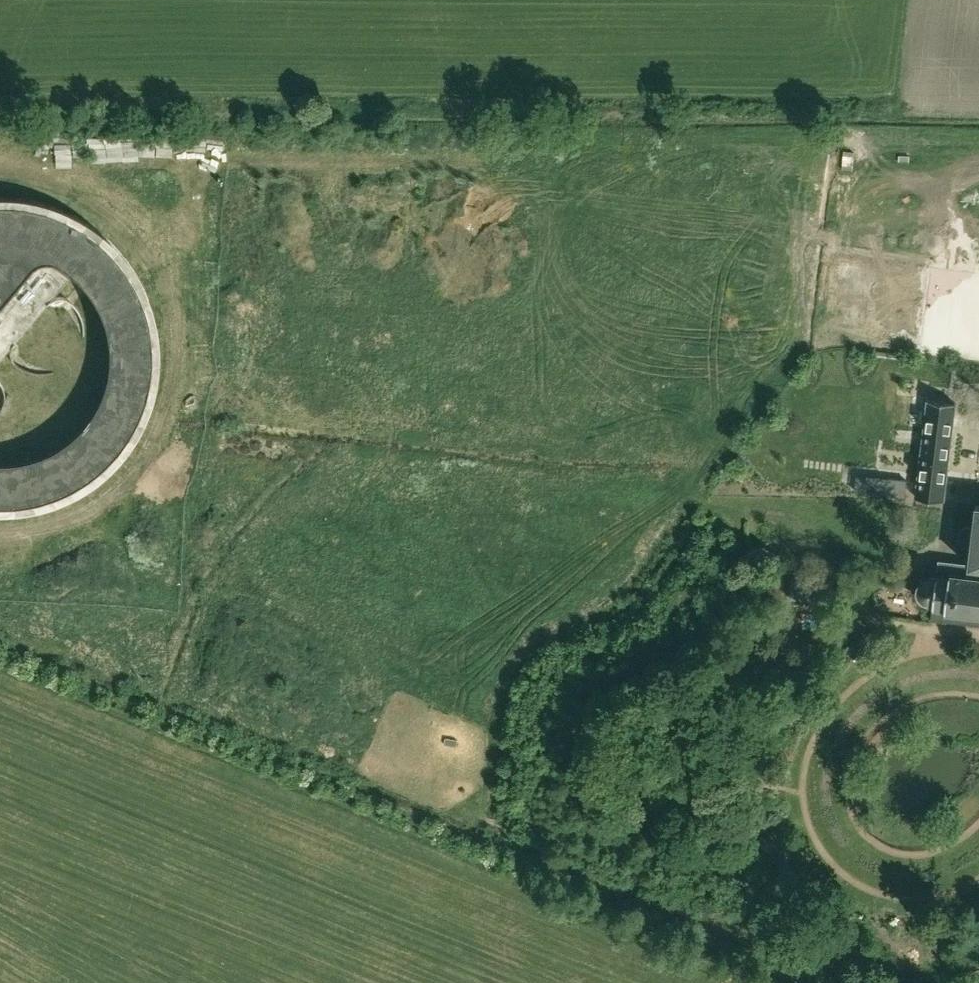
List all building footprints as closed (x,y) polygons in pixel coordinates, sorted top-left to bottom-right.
[(854,151),(844,150),(842,167),(852,169),(854,151)] [(67,224),(42,215),(17,211),(0,211),(0,363),(72,278),(77,283),(92,297),(101,312),(108,328),(112,345),(114,362),(112,380),(108,397),(101,413),(91,428),(80,441),(66,452),(51,461),(34,467),(17,471),(0,472),(0,514),(22,513),(46,508),(69,499),(90,487),(109,472),(125,453),(138,433),(148,410),(154,387),(156,363),(154,338),(148,315),(139,292),(126,272),(109,252),(89,236),(67,224)] [(929,400),(917,498),(944,501),(955,403),(929,400)] [(905,496),(906,486),(907,480),(888,478),(886,494),(903,496),(905,496)] [(932,579),(926,580),(921,584),(920,591),(923,596),(928,600),(932,600),(930,617),(978,623),(978,505),(975,505),(973,526),(966,526),(960,530),(959,539),(964,545),(971,546),(968,564),(939,560),(937,579),(932,579)]
